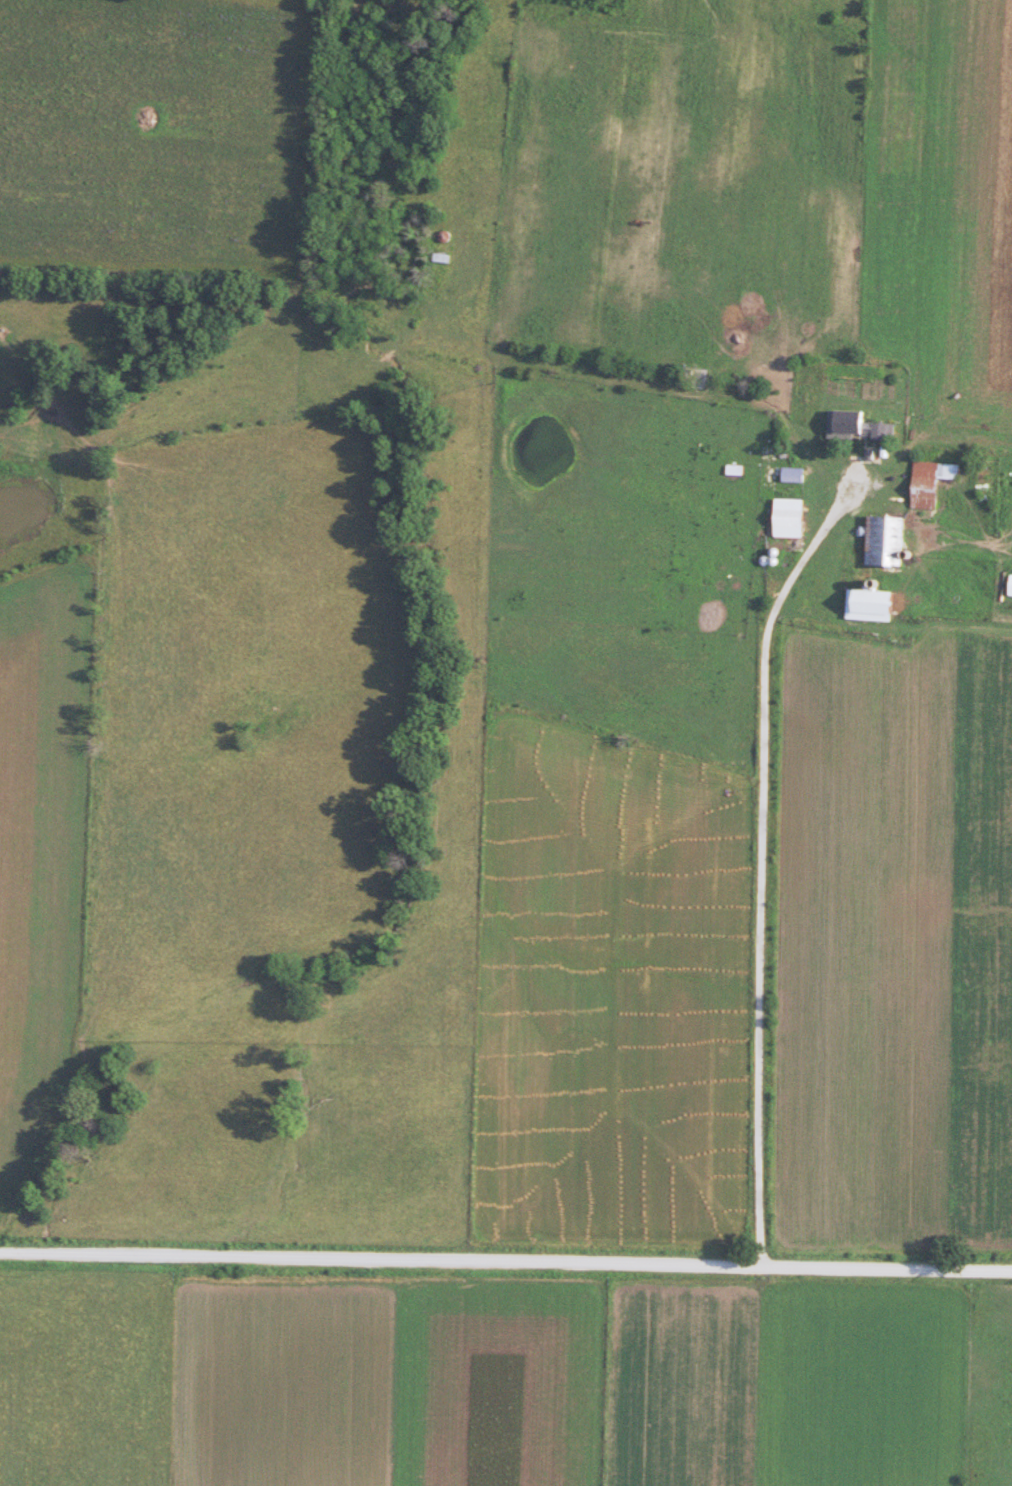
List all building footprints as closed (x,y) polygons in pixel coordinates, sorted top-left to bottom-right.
[(897,438),(897,423),(866,423),(866,412),(830,411),(829,437),(897,438)] [(764,445),(749,445),(749,460),(764,460),(764,445)] [(727,476),(744,476),(744,465),(727,465),(727,476)] [(806,482),(806,468),(778,468),(778,482),(806,482)] [(773,538),(802,538),(802,499),(773,499),(773,538)] [(866,567),(899,567),(900,517),(866,517),(866,567)] [(846,621),(893,621),(893,592),(846,591),(846,621)]
